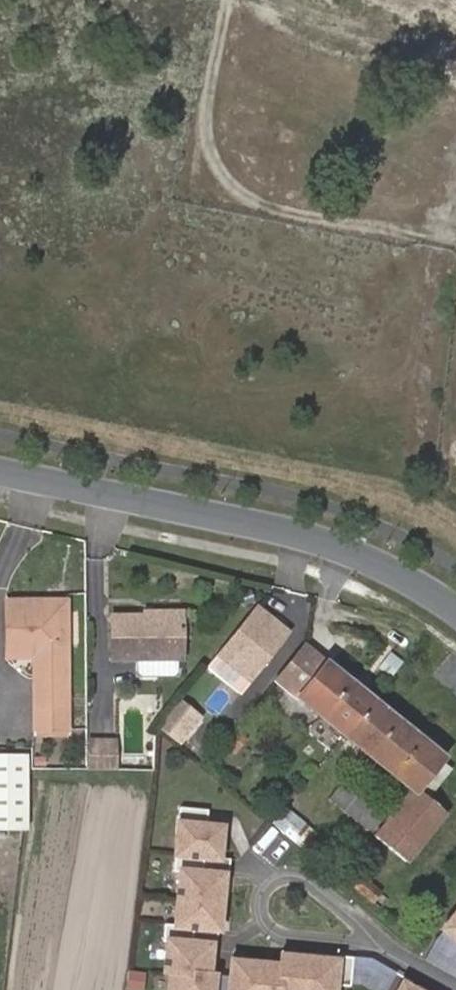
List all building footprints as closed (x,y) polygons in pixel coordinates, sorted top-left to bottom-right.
[(32,648),(32,659),(31,727),(62,727),(63,602),(4,602),(4,647),(32,648)] [(245,677),(285,631),(254,604),(214,650),(245,677)] [(142,614),(111,615),(111,658),(134,658),(175,657),(180,657),(180,614),(142,614)] [(275,680),(294,696),(323,661),(304,646),(275,680)] [(4,659),(32,659),(32,648),(4,647),(4,659)] [(245,677),(214,650),(203,664),(234,690),(245,677)] [(175,672),(175,657),(134,658),(134,672),(137,675),(173,674),(175,672)] [(323,661),(294,696),(320,717),(348,682),(323,661)] [(371,701),(348,682),(320,717),(343,736),(371,701)] [(175,731),(191,713),(173,698),(158,716),(175,731)] [(371,701),(343,736),(413,792),(437,813),(455,789),(455,771),(371,701)] [(175,731),(158,716),(152,723),(169,738),(175,731)] [(235,745),(243,735),(233,727),(225,736),(235,745)] [(108,742),(80,740),(80,769),(107,769),(108,742)] [(19,751),(0,751),(0,825),(17,825),(19,751)] [(385,810),(348,779),(331,800),(369,831),(385,810)] [(437,813),(413,792),(378,838),(407,862),(443,817),(437,813)] [(266,816),(273,822),(285,807),(278,801),(266,816)] [(291,837),(289,840),(301,850),(310,839),(303,833),(308,827),(285,807),(273,822),(291,837)] [(213,978),(207,978),(210,947),(192,946),(193,931),(217,933),(222,877),(200,875),(202,860),(216,862),(219,829),(204,828),(205,812),(178,810),(173,874),(179,875),(175,928),(165,927),(163,944),(167,945),(165,975),(170,975),(169,989),(212,989),(213,978)] [(378,892),(365,881),(358,890),(371,900),(378,892)] [(438,930),(455,945),(455,908),(438,930)] [(228,958),(226,989),(341,989),(342,959),(278,952),(278,962),(228,958)] [(402,977),(395,989),(426,989),(402,977)]
